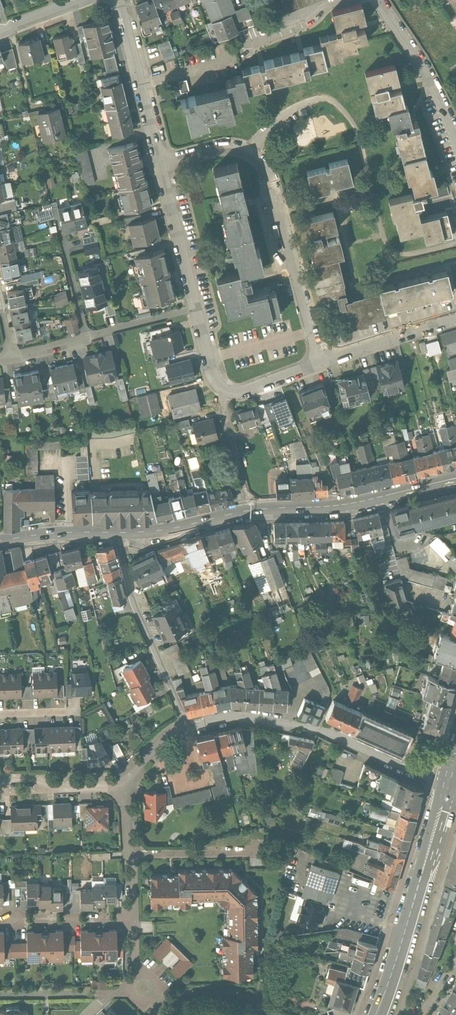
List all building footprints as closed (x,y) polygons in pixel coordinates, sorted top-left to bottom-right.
[(135,5),(139,15),(140,15),(141,19),(139,20),(142,26),(141,27),(141,29),(143,32),(146,34),(152,31),(153,28),(159,26),(156,19),(159,18),(160,20),(161,19),(158,11),(153,0),(152,0),(153,1),(148,2),(148,0),(135,5)] [(158,11),(176,4),(175,0),(153,0),(158,11)] [(212,21),(230,14),(225,0),(204,0),(212,21)] [(271,20),(321,0),(288,0),(267,8),(271,20)] [(303,51),(263,61),(264,64),(242,69),(247,90),(265,85),(264,84),(269,82),(268,81),(304,72),(304,71),(308,70),(308,69),(326,64),(325,62),(334,60),(333,59),(342,57),(341,53),(357,49),(355,43),(367,40),(364,29),(356,31),(354,24),(365,21),(361,4),(331,11),(337,33),(319,37),(321,44),(303,49),(303,51)] [(247,6),(236,10),(239,20),(251,16),(247,6)] [(175,24),(183,22),(179,10),(171,13),(175,24)] [(230,14),(212,21),(206,24),(213,42),(233,34),(240,31),(233,13),(230,14)] [(108,18),(83,25),(85,35),(90,55),(115,49),(108,18)] [(83,25),(77,26),(79,37),(85,35),(83,25)] [(68,34),(53,37),(58,58),(76,54),(77,54),(74,43),(70,44),(70,42),(72,41),(72,40),(73,39),(72,38),(71,37),(70,36),(68,37),(68,34)] [(39,37),(19,43),(23,60),(43,55),(44,55),(41,44),(39,37)] [(169,40),(158,44),(164,61),(175,57),(169,40)] [(48,42),(41,44),(44,55),(43,55),(45,62),(52,60),(48,42)] [(81,42),(74,43),(77,54),(76,54),(77,57),(84,55),(81,42)] [(12,48),(1,53),(4,61),(7,69),(17,66),(12,48)] [(114,56),(103,59),(106,70),(115,68),(117,68),(114,56)] [(394,65),(365,72),(369,89),(373,88),(375,95),(371,96),(375,113),(387,110),(391,128),(397,127),(398,132),(396,132),(398,141),(396,141),(398,150),(400,150),(402,159),(404,158),(424,153),(425,153),(419,126),(418,126),(417,121),(411,123),(407,105),(405,106),(400,89),(393,91),(391,83),(398,81),(394,65)] [(106,70),(104,71),(107,84),(118,81),(115,68),(106,70)] [(228,91),(194,100),(193,96),(188,98),(186,91),(181,92),(180,88),(174,89),(177,100),(180,99),(181,105),(183,104),(189,128),(199,125),(199,122),(207,120),(206,116),(223,112),(224,115),(233,113),(231,104),(240,101),(239,95),(247,93),(242,74),(233,76),(234,79),(225,81),(228,91)] [(107,84),(101,86),(106,108),(126,103),(120,81),(118,81),(107,84)] [(126,103),(106,108),(109,121),(129,116),(126,103)] [(322,107),(310,110),(312,118),(324,115),(322,107)] [(38,113),(37,113),(40,123),(43,135),(54,132),(55,136),(65,134),(58,108),(38,113)] [(37,110),(28,112),(32,126),(40,123),(37,113),(38,113),(37,110)] [(129,116),(109,121),(112,135),(127,131),(132,130),(129,116)] [(127,131),(112,135),(114,141),(128,137),(127,131)] [(136,142),(111,148),(120,188),(146,181),(136,142)] [(95,182),(86,148),(75,150),(83,185),(95,182)] [(416,193),(388,199),(390,208),(394,208),(396,216),(397,216),(399,224),(397,225),(399,234),(422,228),(425,239),(434,237),(433,235),(442,233),(443,237),(443,235),(451,233),(451,235),(452,234),(446,213),(417,220),(413,206),(419,204),(419,201),(422,201),(420,194),(425,193),(424,191),(436,188),(434,179),(431,180),(429,171),(427,171),(424,163),(427,163),(424,153),(404,158),(409,176),(412,175),(416,193)] [(347,159),(328,163),(330,168),(325,169),(325,167),(306,171),(312,193),(312,192),(311,190),(320,188),(320,190),(330,188),(329,186),(343,182),(342,179),(351,177),(351,180),(352,180),(347,159)] [(237,164),(213,170),(222,205),(224,204),(242,200),(236,174),(239,173),(237,164)] [(53,175),(46,177),(48,186),(55,184),(53,175)] [(120,188),(119,188),(124,211),(151,204),(151,201),(153,201),(151,195),(151,196),(150,191),(148,191),(146,181),(120,188)] [(14,197),(11,182),(5,182),(1,183),(4,199),(14,197)] [(436,188),(424,191),(425,193),(420,194),(422,201),(419,201),(419,204),(413,206),(417,220),(446,213),(445,209),(452,207),(447,185),(436,188)] [(0,202),(0,208),(11,206),(12,211),(17,210),(14,199),(9,200),(0,202)] [(239,271),(215,277),(220,296),(222,295),(226,313),(250,307),(252,317),(261,314),(262,316),(270,314),(271,316),(279,314),(278,310),(280,310),(275,291),(245,298),(243,290),(241,290),(240,285),(251,282),(250,276),(247,276),(245,271),(263,267),(259,249),(256,249),(251,232),(249,232),(242,206),(246,205),(245,199),(242,200),(224,204),(225,209),(222,210),(225,219),(223,219),(225,228),(223,229),(225,238),(231,237),(239,271)] [(56,201),(50,203),(55,219),(60,218),(58,208),(56,201)] [(81,202),(70,205),(75,228),(82,227),(83,229),(88,227),(81,202)] [(70,205),(58,208),(60,218),(64,233),(69,232),(68,230),(75,228),(70,205)] [(0,208),(0,214),(12,211),(11,206),(0,208)] [(49,207),(38,209),(41,220),(51,218),(49,207)] [(13,242),(13,240),(18,239),(21,237),(18,224),(21,224),(20,218),(21,218),(19,210),(17,210),(12,211),(0,214),(0,245),(13,242)] [(333,212),(302,219),(303,219),(305,219),(307,226),(304,227),(307,236),(312,235),(314,243),(309,244),(311,253),(314,253),(316,260),(313,261),(313,262),(337,256),(343,254),(340,254),(338,247),(341,246),(339,237),(327,240),(325,231),(337,229),(335,220),(332,220),(330,213),(333,212)] [(109,215),(92,219),(93,225),(111,221),(109,215)] [(136,215),(123,218),(125,225),(128,224),(127,223),(138,221),(136,215)] [(138,221),(127,223),(128,224),(133,244),(160,238),(155,216),(138,221)] [(90,236),(82,238),(84,244),(97,241),(95,230),(89,231),(90,236)] [(97,241),(84,244),(86,253),(100,250),(97,241)] [(0,245),(0,257),(1,261),(16,258),(13,242),(0,245)] [(36,245),(24,247),(25,256),(37,254),(36,245)] [(142,248),(125,252),(127,259),(135,257),(135,256),(144,254),(142,248)] [(144,254),(135,256),(135,257),(137,264),(136,264),(138,272),(139,272),(141,279),(168,273),(162,249),(144,254)] [(379,292),(361,296),(362,299),(345,303),(344,299),(343,299),(343,296),(346,295),(344,291),(342,283),(343,282),(337,256),(313,262),(315,271),(317,270),(319,279),(315,280),(318,279),(320,288),(316,289),(319,298),(320,297),(336,293),(338,301),(333,302),(338,301),(339,306),(345,305),(350,325),(359,323),(358,320),(366,318),(367,321),(367,320),(366,316),(374,314),(375,316),(384,314),(383,308),(379,292)] [(16,258),(1,261),(4,277),(20,274),(16,258)] [(97,266),(77,271),(82,288),(102,283),(97,266)] [(41,271),(15,276),(16,282),(38,278),(43,277),(41,271)] [(427,277),(427,275),(397,283),(397,284),(394,285),(393,283),(378,287),(379,292),(383,308),(387,307),(387,305),(394,304),(395,306),(406,303),(405,301),(413,299),(413,301),(421,299),(421,297),(428,296),(429,298),(439,295),(439,293),(446,291),(447,293),(452,292),(446,271),(431,275),(431,276),(427,277)] [(168,273),(141,279),(144,293),(140,294),(139,291),(132,293),(135,305),(142,304),(148,303),(174,297),(173,293),(175,293),(173,283),(171,283),(168,273)] [(38,278),(16,282),(17,288),(39,284),(38,278)] [(102,283),(82,288),(86,306),(105,301),(106,301),(102,283)] [(23,288),(7,292),(11,308),(26,304),(23,288)] [(64,290),(52,295),(55,306),(67,301),(64,290)] [(106,301),(105,301),(108,314),(115,313),(112,299),(106,301)] [(148,303),(142,304),(135,305),(138,318),(151,315),(148,303)] [(26,304),(11,308),(14,323),(29,320),(26,304)] [(76,318),(65,318),(68,331),(79,328),(76,318)] [(29,320),(14,323),(17,339),(41,334),(39,326),(31,327),(29,320)] [(167,325),(150,330),(151,337),(161,334),(168,332),(167,325)] [(440,334),(443,345),(455,341),(455,329),(440,334)] [(168,332),(161,334),(165,351),(182,347),(178,330),(168,332)] [(437,340),(426,343),(429,355),(440,352),(437,340)] [(110,350),(96,353),(102,378),(116,375),(110,350)] [(96,353),(84,356),(90,381),(102,378),(96,353)] [(447,360),(450,369),(450,370),(455,368),(455,357),(447,360)] [(190,358),(165,364),(170,381),(194,375),(190,358)] [(72,359),(66,361),(67,362),(61,364),(66,387),(78,384),(76,375),(72,359)] [(396,360),(375,365),(383,392),(403,387),(401,378),(402,378),(400,369),(398,369),(396,360)] [(61,364),(55,365),(54,363),(49,365),(52,380),(55,390),(66,387),(61,364)] [(450,370),(450,369),(446,370),(449,382),(455,380),(455,368),(450,370)] [(37,369),(25,371),(30,398),(42,395),(37,369)] [(25,371),(14,373),(19,400),(30,398),(25,371)] [(81,373),(76,375),(78,384),(80,391),(85,390),(81,373)] [(122,376),(117,378),(121,395),(127,394),(122,376)] [(358,381),(357,376),(352,377),(344,379),(344,377),(337,379),(341,398),(346,397),(348,402),(370,397),(365,379),(358,381)] [(52,380),(47,382),(48,387),(51,398),(56,397),(55,390),(52,380)] [(322,382),(298,391),(308,417),(309,417),(308,414),(313,412),(314,415),(329,409),(330,411),(331,411),(327,401),(328,401),(324,391),(325,390),(322,382)] [(90,384),(85,385),(89,403),(94,401),(90,384)] [(9,387),(3,387),(5,400),(5,405),(11,404),(11,403),(9,387)] [(48,387),(42,389),(46,405),(52,404),(51,398),(48,387)] [(194,387),(167,394),(172,415),(199,409),(194,387)] [(155,391),(137,395),(142,415),(160,410),(155,391)] [(284,396),(269,402),(278,423),(293,418),(284,396)] [(263,402),(255,405),(258,416),(267,414),(263,402)] [(255,405),(235,410),(241,429),(260,424),(258,416),(255,405)] [(188,417),(173,421),(175,428),(190,424),(188,417)] [(212,418),(193,422),(198,441),(217,437),(212,418)] [(111,426),(86,427),(86,439),(113,438),(134,433),(131,421),(111,426)] [(453,426),(446,427),(449,439),(455,437),(453,426)] [(446,427),(439,429),(442,440),(449,439),(446,427)] [(427,431),(421,432),(422,436),(424,445),(431,444),(427,431)] [(422,436),(415,438),(417,447),(424,445),(422,436)] [(301,438),(290,442),(300,468),(310,464),(301,438)] [(49,439),(38,439),(38,450),(49,450),(49,439)] [(447,448),(438,450),(443,468),(455,465),(449,439),(442,440),(444,446),(444,445),(447,448)] [(413,457),(409,458),(408,455),(406,455),(402,441),(396,443),(405,478),(418,475),(413,457)] [(405,478),(396,443),(390,444),(390,442),(387,443),(388,445),(389,444),(391,454),(393,459),(394,460),(393,462),(388,463),(393,481),(405,478)] [(369,443),(363,444),(367,461),(373,460),(369,443)] [(363,444),(357,445),(361,463),(367,461),(363,444)] [(438,450),(431,452),(432,448),(431,444),(424,445),(430,471),(443,468),(438,450)] [(430,471),(424,445),(417,447),(418,452),(420,455),(413,457),(418,475),(430,471)] [(38,450),(27,450),(27,475),(37,475),(38,450)] [(325,463),(320,450),(316,452),(320,465),(325,463)] [(153,453),(146,454),(148,463),(155,461),(153,453)] [(87,456),(76,456),(77,480),(89,479),(87,456)] [(196,457),(187,459),(197,491),(206,489),(202,476),(196,457)] [(337,459),(328,461),(331,469),(339,467),(338,465),(337,459)] [(344,463),(338,465),(339,467),(331,469),(333,476),(336,475),(340,493),(355,490),(350,472),(350,471),(348,462),(344,463)] [(388,463),(369,467),(373,486),(393,481),(388,463)] [(373,486),(369,467),(350,472),(355,490),(373,486)] [(181,478),(177,479),(179,487),(185,486),(183,475),(180,476),(181,478)] [(321,478),(317,478),(317,475),(312,475),(314,495),(327,494),(326,482),(321,483),(321,478)] [(54,476),(35,476),(36,490),(54,490),(54,476)] [(177,479),(173,480),(173,478),(170,478),(173,489),(179,487),(177,479)] [(312,478),(290,479),(290,480),(291,497),(314,495),(312,478)] [(290,480),(275,481),(277,497),(291,497),(290,480)] [(157,483),(155,484),(156,488),(150,490),(151,495),(160,494),(157,483)] [(193,492),(185,494),(184,492),(186,491),(185,486),(179,487),(185,513),(198,510),(193,492)] [(220,488),(212,490),(207,492),(210,507),(227,503),(226,501),(229,501),(231,496),(229,486),(220,488)] [(179,487),(173,489),(174,494),(176,494),(177,496),(169,498),(170,503),(173,516),(185,513),(179,487)] [(197,491),(193,492),(198,510),(210,507),(207,492),(206,489),(197,491)] [(36,490),(19,490),(5,490),(4,515),(19,515),(19,506),(48,506),(50,519),(55,518),(54,490),(36,490)] [(150,490),(142,492),(97,493),(98,506),(101,506),(101,521),(157,520),(151,495),(150,490)] [(89,494),(75,495),(74,492),(71,493),(73,521),(75,521),(76,522),(83,521),(84,520),(92,519),(90,491),(89,491),(89,494)] [(170,503),(162,505),(160,494),(151,495),(157,520),(162,518),(163,519),(170,517),(173,516),(170,503)] [(408,507),(414,529),(455,518),(455,495),(408,507)] [(408,507),(390,512),(395,534),(414,529),(408,507)] [(19,515),(4,515),(4,532),(19,530),(19,515)] [(378,515),(365,518),(370,536),(372,543),(384,540),(378,515)] [(365,518),(353,520),(358,539),(370,536),(365,518)] [(320,523),(308,524),(309,540),(315,540),(315,552),(321,552),(320,540),(320,523)] [(331,523),(320,523),(320,540),(321,552),(326,552),(326,540),(332,540),(331,523)] [(343,523),(331,523),(332,540),(332,548),(335,548),(343,548),(343,549),(344,549),(344,548),(343,541),(344,541),(344,539),(343,523)] [(254,524),(243,527),(253,549),(254,548),(253,546),(262,542),(254,524)] [(286,524),(274,525),(274,541),(286,541),(286,524)] [(297,524),(286,524),(286,541),(298,541),(297,524)] [(308,524),(297,524),(298,541),(309,540),(308,524)] [(273,555),(255,562),(250,550),(253,549),(243,527),(241,528),(240,527),(240,526),(239,527),(239,526),(232,528),(239,544),(243,553),(260,593),(284,584),(273,555)] [(230,529),(215,533),(221,551),(235,546),(230,529)] [(215,533),(201,537),(205,547),(209,556),(210,560),(222,554),(221,551),(215,533)] [(439,536),(429,546),(446,562),(448,560),(452,564),(452,566),(455,570),(455,555),(439,536)] [(201,537),(181,544),(186,554),(188,553),(205,547),(201,537)] [(181,544),(158,552),(163,564),(171,560),(170,558),(175,556),(181,571),(191,568),(189,563),(186,554),(181,544)] [(113,547),(97,550),(100,561),(116,558),(113,547)] [(205,547),(188,553),(192,563),(209,556),(205,547)] [(0,575),(0,612),(11,610),(10,605),(33,600),(31,588),(25,570),(24,563),(20,549),(10,551),(15,572),(5,574),(0,575)] [(79,549),(61,553),(65,569),(79,565),(79,567),(78,567),(76,570),(80,582),(84,585),(88,585),(87,577),(83,565),(82,559),(79,549)] [(393,549),(385,551),(388,565),(397,563),(396,558),(393,549)] [(154,552),(130,564),(140,585),(165,573),(154,552)] [(228,553),(222,554),(225,561),(228,560),(229,563),(231,562),(228,553)] [(56,554),(48,556),(53,572),(60,570),(56,554)] [(406,555),(396,558),(397,563),(401,577),(412,574),(410,569),(406,555)] [(90,557),(82,559),(83,565),(91,563),(90,557)] [(46,558),(34,561),(39,577),(37,578),(39,585),(51,582),(48,572),(50,571),(46,558)] [(116,558),(100,561),(102,571),(118,567),(116,558)] [(34,561),(24,563),(25,570),(31,588),(39,585),(37,578),(39,577),(34,561)] [(91,563),(83,565),(87,577),(95,575),(91,563)] [(118,567),(102,571),(105,580),(106,579),(120,575),(118,567)] [(447,579),(410,569),(412,574),(401,577),(401,579),(444,591),(447,579)] [(60,570),(53,572),(58,588),(75,584),(72,573),(62,576),(60,570)] [(95,575),(87,577),(88,585),(91,584),(91,587),(94,586),(93,583),(97,582),(95,575)] [(120,575),(106,579),(113,603),(126,600),(120,575)] [(401,579),(384,584),(390,606),(409,606),(401,579)] [(64,591),(57,593),(63,610),(70,608),(64,591)] [(174,604),(152,614),(156,622),(155,623),(157,627),(158,626),(164,639),(186,628),(174,604)] [(443,612),(441,619),(454,623),(455,623),(455,616),(449,614),(443,612)] [(450,636),(448,643),(455,646),(455,638),(450,636)] [(190,671),(177,643),(167,648),(179,676),(190,671)] [(448,643),(443,659),(444,660),(455,664),(455,646),(448,643)] [(329,688),(308,649),(299,652),(323,698),(321,705),(324,706),(330,693),(329,688)] [(289,655),(279,658),(283,669),(292,666),(289,655)] [(434,656),(433,656),(431,661),(440,665),(441,665),(442,665),(444,660),(437,657),(434,656)] [(140,659),(129,665),(127,662),(118,667),(129,687),(146,677),(149,676),(140,659)] [(444,660),(442,665),(440,672),(438,679),(454,684),(455,678),(455,664),(444,660)] [(273,664),(267,666),(269,672),(275,670),(273,664)] [(203,679),(195,682),(199,691),(200,691),(213,688),(208,673),(206,667),(201,668),(203,679)] [(87,670),(71,671),(71,684),(72,695),(73,695),(91,694),(90,686),(87,686),(87,670)] [(239,685),(229,685),(230,703),(244,704),(245,686),(241,672),(241,670),(238,671),(235,672),(239,685)] [(252,684),(248,670),(245,670),(241,672),(245,686),(244,704),(258,705),(259,687),(251,686),(252,684)] [(288,688),(279,688),(279,684),(275,670),(269,672),(273,687),(272,706),(286,707),(288,688)] [(440,672),(433,670),(431,676),(438,679),(440,672)] [(57,672),(44,673),(45,695),(57,695),(58,695),(57,685),(57,672)] [(229,685),(217,687),(218,685),(215,674),(213,674),(213,672),(208,673),(213,688),(217,706),(230,703),(229,685)] [(265,673),(262,674),(265,684),(267,687),(259,687),(258,705),(272,706),(273,687),(269,672),(265,673)] [(21,673),(9,674),(9,696),(21,696),(22,696),(22,686),(21,673)] [(44,673),(33,673),(34,686),(34,696),(35,696),(45,695),(44,673)] [(0,674),(0,697),(9,696),(9,674),(0,674)] [(431,676),(428,675),(421,694),(431,697),(449,702),(454,684),(438,679),(431,676)] [(146,677),(129,687),(137,702),(138,703),(148,698),(156,694),(146,677)] [(181,678),(173,680),(176,687),(185,686),(181,678)] [(353,685),(346,699),(351,701),(357,687),(353,685)] [(200,692),(189,695),(185,686),(176,687),(187,713),(203,709),(200,692)] [(357,687),(351,701),(355,703),(361,688),(357,687)] [(213,688),(200,691),(200,692),(203,709),(217,706),(213,688)] [(398,699),(389,696),(386,704),(394,707),(398,699)] [(449,702),(431,697),(427,709),(445,714),(449,702)] [(148,698),(138,703),(137,702),(133,704),(136,711),(151,703),(148,698)] [(321,705),(304,698),(298,714),(317,722),(324,706),(321,705)] [(333,700),(325,717),(340,724),(348,707),(333,700)] [(363,713),(348,707),(340,724),(355,730),(363,713)] [(445,714),(427,709),(422,725),(440,731),(445,714)] [(408,734),(363,713),(355,730),(401,751),(408,734)] [(75,726),(62,727),(63,749),(75,749),(75,740),(75,726)] [(46,727),(35,728),(35,741),(35,750),(47,750),(46,727)] [(62,727),(46,727),(47,750),(63,749),(62,727)] [(0,729),(0,751),(11,751),(10,728),(0,729)] [(23,728),(10,728),(11,751),(24,750),(23,741),(23,728)] [(249,755),(241,758),(238,748),(245,747),(241,728),(227,731),(234,758),(238,772),(255,768),(253,745),(247,746),(249,755)] [(252,730),(241,728),(245,747),(247,746),(253,745),(252,730)] [(122,742),(116,731),(105,737),(108,741),(112,748),(122,742)] [(227,731),(213,734),(218,753),(226,751),(226,754),(228,762),(230,761),(229,759),(234,758),(227,731)] [(289,735),(277,733),(275,743),(287,745),(289,735)] [(213,734),(196,738),(203,763),(208,761),(207,758),(215,756),(216,760),(213,761),(215,771),(216,773),(223,771),(218,753),(213,734)] [(313,740),(289,735),(287,745),(300,748),(290,767),(298,770),(313,740)] [(100,738),(88,742),(88,748),(88,760),(88,764),(99,764),(110,758),(111,758),(103,744),(100,738)] [(112,748),(108,741),(103,744),(111,758),(110,758),(111,760),(116,757),(112,748)] [(424,787),(403,780),(398,780),(364,764),(356,788),(384,797),(399,802),(402,803),(402,802),(418,807),(424,787)] [(331,769),(319,765),(315,775),(329,780),(329,779),(331,769)] [(343,771),(332,768),(331,769),(329,779),(340,783),(343,771)] [(223,771),(216,773),(215,771),(213,771),(216,786),(211,787),(214,798),(229,794),(223,771)] [(169,785),(162,787),(162,792),(164,792),(165,805),(173,803),(171,798),(172,798),(169,785)] [(209,788),(172,798),(174,809),(212,799),(209,788)] [(157,792),(155,789),(152,792),(145,792),(145,802),(144,804),(144,807),(145,809),(145,817),(155,817),(165,807),(165,805),(164,792),(162,792),(157,792)] [(399,802),(384,797),(383,801),(381,800),(381,802),(398,808),(399,802)] [(418,807),(402,802),(402,803),(399,802),(398,808),(400,809),(399,812),(415,817),(418,807)] [(70,803),(53,804),(53,818),(53,824),(70,823),(70,803)] [(91,803),(79,803),(79,817),(86,817),(92,817),(92,806),(91,803)] [(40,804),(32,805),(29,805),(24,805),(24,806),(24,828),(30,828),(30,829),(38,828),(38,816),(41,816),(40,804)] [(388,809),(371,804),(368,813),(385,818),(386,816),(388,809)] [(24,806),(17,806),(17,805),(11,805),(11,818),(11,829),(19,829),(19,828),(24,828),(24,806)] [(104,806),(92,806),(92,817),(86,817),(87,828),(97,827),(97,824),(107,824),(107,816),(104,816),(104,806)] [(342,816),(326,811),(325,812),(310,808),(307,816),(313,818),(339,825),(342,816)] [(399,812),(388,809),(386,816),(397,820),(394,827),(393,831),(409,836),(415,817),(399,812)] [(313,818),(307,816),(305,824),(311,826),(313,818)] [(387,830),(379,827),(377,832),(384,834),(382,839),(385,839),(390,841),(393,831),(387,830)] [(409,836),(393,831),(390,841),(406,846),(409,836)] [(390,841),(385,839),(384,844),(379,842),(378,843),(377,848),(380,849),(403,855),(406,846),(390,841)] [(378,843),(367,840),(365,844),(377,848),(378,843)] [(365,844),(359,842),(356,850),(378,856),(380,849),(365,844)] [(403,855),(380,849),(378,856),(383,858),(382,858),(386,859),(384,863),(399,867),(403,855)] [(453,857),(446,882),(455,885),(455,858),(453,857)] [(350,863),(340,860),(338,866),(348,870),(350,863)] [(383,867),(367,862),(365,868),(364,868),(363,871),(374,875),(373,880),(393,887),(398,872),(383,867)] [(399,867),(384,863),(383,867),(398,872),(399,867)] [(338,873),(312,865),(302,896),(304,897),(323,903),(324,903),(328,891),(332,893),(338,873)] [(256,893),(232,869),(178,869),(178,874),(150,875),(151,905),(167,905),(191,904),(190,899),(218,899),(219,898),(222,898),(228,904),(228,906),(227,907),(227,935),(222,935),(222,964),(222,975),(252,975),(252,947),(257,946),(256,893)] [(116,877),(103,878),(103,886),(104,886),(104,902),(116,901),(116,898),(116,884),(116,883),(116,877)] [(38,885),(38,882),(26,882),(27,903),(39,903),(38,885)] [(446,882),(438,907),(455,912),(455,910),(455,885),(446,882)] [(50,888),(50,885),(38,885),(39,903),(39,905),(50,905),(50,888)] [(104,902),(104,886),(103,886),(92,887),(92,890),(92,905),(104,905),(104,902)] [(62,908),(62,888),(50,888),(50,905),(50,908),(62,908)] [(92,890),(80,890),(80,908),(92,908),(92,905),(92,890)] [(323,903),(304,897),(297,921),(316,927),(318,920),(319,920),(320,920),(323,912),(322,910),(321,910),(323,903)] [(455,912),(438,907),(431,932),(445,937),(455,912)] [(109,930),(109,933),(104,933),(105,956),(117,955),(117,943),(116,930),(109,930)] [(63,937),(63,931),(55,931),(56,934),(51,934),(51,956),(63,956),(63,949),(63,937)] [(88,933),(87,931),(80,931),(80,942),(81,956),(92,956),(93,956),(92,933),(88,933)] [(34,934),(34,932),(27,932),(27,956),(27,957),(39,956),(39,934),(34,934)] [(445,937),(431,932),(426,950),(438,954),(445,937)] [(105,956),(104,933),(92,933),(93,956),(92,956),(92,958),(105,958),(105,956)] [(51,956),(51,934),(39,934),(39,956),(39,959),(51,959),(51,956)] [(192,962),(168,938),(167,939),(164,942),(170,949),(182,960),(188,966),(192,963),(192,962)] [(349,943),(333,939),(329,950),(338,950),(345,952),(349,943)] [(376,944),(357,940),(356,944),(349,943),(345,952),(354,954),(372,958),(376,944)] [(164,942),(153,953),(159,960),(170,949),(164,942)] [(345,952),(338,950),(336,956),(348,959),(353,958),(354,954),(345,952)] [(426,950),(418,978),(428,981),(433,968),(438,954),(426,950)] [(372,958),(354,954),(353,958),(350,966),(368,971),(372,958)] [(182,960),(171,971),(177,977),(188,966),(182,960)] [(346,971),(329,966),(325,981),(333,983),(328,1002),(349,1008),(356,984),(363,986),(368,971),(350,966),(347,966),(346,971)] [(451,992),(446,1000),(455,1009),(455,997),(451,992)] [(446,1000),(440,1009),(449,1014),(455,1014),(455,1009),(446,1000)]
